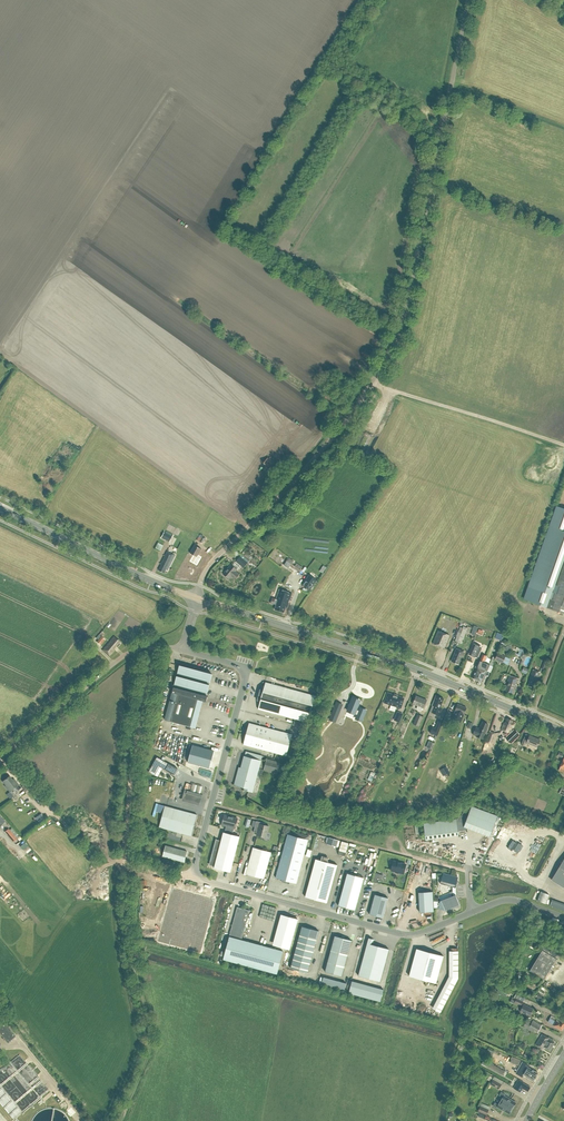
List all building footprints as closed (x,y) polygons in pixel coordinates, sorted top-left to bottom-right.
[(524,599),(546,607),(552,591),(553,591),(555,585),(563,559),(563,508),(556,506),(528,587),(524,599)] [(170,542),(173,536),(164,532),(161,538),(170,542)] [(203,543),(205,538),(203,537),(204,535),(200,534),(197,540),(203,543)] [(197,557),(201,549),(195,545),(190,553),(197,557)] [(167,570),(175,555),(167,551),(161,563),(162,564),(159,570),(164,573),(166,569),(167,570)] [(236,561),(243,568),(248,563),(240,556),(236,561)] [(235,580),(239,575),(236,572),(237,570),(231,565),(223,574),(229,580),(231,577),(235,580)] [(549,609),(563,614),(563,565),(559,578),(557,586),(555,585),(553,591),(555,592),(552,600),(550,599),(547,608),(549,609)] [(317,580),(316,580),(309,575),(302,585),(310,590),(317,580)] [(284,613),(285,608),(286,607),(288,608),(292,594),(280,590),(277,600),(278,600),(275,610),(284,613)] [(455,641),(458,642),(462,643),(463,640),(467,628),(463,626),(462,628),(460,627),(458,631),(456,636),(457,636),(455,641)] [(445,649),(450,635),(438,631),(433,644),(445,649)] [(96,638),(98,640),(97,642),(100,645),(105,640),(101,637),(99,634),(96,638)] [(102,650),(103,651),(109,656),(115,650),(114,649),(116,647),(117,647),(120,644),(120,643),(119,643),(120,641),(114,637),(114,636),(102,650)] [(91,647),(96,642),(91,638),(87,642),(91,647)] [(481,647),(474,644),(470,654),(476,657),(481,647)] [(456,653),(454,658),(453,657),(451,661),(453,662),(459,664),(460,660),(461,661),(463,656),(464,656),(465,652),(457,648),(455,653),(456,653)] [(446,649),(441,661),(449,664),(454,652),(446,649)] [(495,658),(495,660),(503,663),(505,656),(497,653),(495,658)] [(475,667),(476,668),(476,670),(474,670),(475,672),(472,677),(474,678),(474,679),(475,679),(476,679),(477,680),(480,673),(481,674),(483,670),(481,669),(483,663),(484,663),(484,662),(486,656),(483,654),(480,661),(478,660),(475,667)] [(483,670),(481,674),(480,673),(477,680),(479,680),(479,681),(481,681),(482,682),(485,676),(486,676),(486,674),(489,665),(484,663),(483,663),(481,669),(483,670)] [(180,665),(165,720),(196,728),(203,700),(206,701),(207,696),(206,696),(209,685),(211,677),(212,674),(180,665)] [(537,681),(538,677),(540,672),(533,670),(529,678),(530,678),(529,682),(530,682),(528,686),(533,688),(534,685),(534,686),(536,681),(537,681)] [(514,693),(519,679),(511,676),(509,680),(510,680),(506,690),(514,693)] [(259,709),(295,719),(305,722),(317,696),(266,683),(264,690),(261,701),(259,709)] [(394,695),(388,694),(385,702),(400,707),(403,699),(397,697),(394,695)] [(416,695),(413,704),(418,706),(416,709),(421,711),(422,708),(423,708),(427,700),(416,695)] [(431,705),(432,706),(430,711),(439,715),(441,709),(439,708),(443,699),(435,696),(431,705)] [(353,698),(348,711),(354,714),(360,700),(353,698)] [(404,708),(415,714),(417,709),(406,704),(404,708)] [(457,704),(451,719),(461,723),(466,708),(457,704)] [(360,708),(356,719),(362,721),(366,710),(360,708)] [(419,727),(423,716),(417,714),(413,724),(419,727)] [(515,724),(511,722),(512,720),(507,718),(505,723),(504,723),(501,729),(510,733),(512,727),(513,727),(515,724)] [(486,728),(488,724),(483,722),(481,726),(480,725),(479,728),(476,727),(473,734),(476,736),(483,739),(487,728),(486,728)] [(250,723),(244,745),(286,756),(292,734),(250,723)] [(437,736),(440,730),(435,728),(432,727),(430,733),(437,736)] [(537,747),(540,740),(529,735),(527,740),(523,739),(521,745),(524,746),(525,743),(537,747)] [(192,745),(188,762),(210,768),(214,751),(192,745)] [(239,774),(237,773),(236,779),(235,779),(234,785),(244,788),(244,790),(253,792),(261,760),(244,756),(239,774)] [(169,764),(157,757),(149,772),(155,775),(160,767),(166,770),(175,775),(178,769),(169,764)] [(280,764),(280,762),(267,759),(263,771),(277,774),(277,771),(281,772),(283,765),(280,764)] [(10,792),(15,787),(18,790),(21,788),(19,785),(16,781),(14,779),(12,780),(9,776),(2,781),(6,785),(5,786),(9,792),(10,792)] [(23,781),(28,788),(30,790),(33,787),(31,785),(32,784),(27,778),(23,781)] [(37,789),(31,794),(38,804),(45,798),(46,797),(38,788),(37,789)] [(185,799),(199,802),(200,797),(202,797),(203,795),(187,790),(185,799)] [(191,836),(193,829),(195,821),(197,815),(167,807),(165,806),(163,813),(159,827),(191,836)] [(424,823),(426,840),(459,835),(458,831),(467,830),(468,828),(490,837),(498,816),(471,806),(457,819),(424,823)] [(238,818),(224,815),(223,818),(222,818),(221,821),(222,822),(222,825),(226,826),(224,832),(223,832),(221,840),(216,839),(216,838),(210,862),(209,865),(214,866),(214,868),(230,872),(240,836),(232,834),(234,828),(235,828),(238,818)] [(251,826),(255,827),(254,830),(257,830),(258,832),(257,835),(266,838),(269,826),(265,825),(265,823),(256,821),(253,820),(251,826)] [(2,828),(0,829),(0,839),(4,845),(10,841),(2,828)] [(5,832),(13,842),(17,838),(8,828),(5,832)] [(276,878),(296,883),(309,836),(303,834),(303,836),(296,834),(295,836),(288,834),(276,878)] [(313,847),(313,849),(318,850),(320,842),(310,841),(309,846),(313,847)] [(345,856),(348,843),(342,842),(339,854),(345,856)] [(332,845),(330,858),(338,859),(340,846),(332,845)] [(184,862),(187,851),(166,846),(163,856),(184,862)] [(246,866),(244,874),(246,874),(264,879),(271,852),(253,847),(248,867),(246,866)] [(315,859),(305,897),(327,903),(337,865),(315,859)] [(551,880),(563,888),(563,859),(551,880)] [(394,861),(391,870),(403,874),(406,864),(394,861)] [(422,876),(423,869),(413,867),(411,873),(422,876)] [(355,910),(364,878),(347,873),(338,906),(355,910)] [(444,911),(456,906),(456,895),(455,887),(458,878),(455,877),(455,876),(443,873),(443,874),(440,884),(452,887),(452,891),(450,892),(439,897),(440,901),(439,906),(438,908),(444,910),(444,911)] [(159,928),(170,891),(148,884),(137,921),(159,928)] [(172,887),(157,941),(200,953),(215,899),(172,887)] [(527,902),(536,905),(540,896),(530,892),(527,902)] [(383,918),(388,898),(375,894),(369,914),(383,918)] [(552,900),(550,905),(563,911),(563,904),(552,900)] [(277,974),(283,951),(242,940),(249,910),(237,907),(229,937),(223,959),(277,974)] [(277,950),(283,951),(289,953),(297,920),(286,917),(277,950)] [(302,926),(296,950),(312,955),(319,931),(312,929),(312,928),(302,926)] [(342,976),(352,940),(345,938),(345,937),(335,934),(325,972),(342,976)] [(374,939),(369,938),(358,976),(380,982),(389,949),(373,945),(374,939)] [(544,979),(556,959),(555,958),(556,955),(544,947),(530,971),(544,979)] [(436,983),(443,956),(416,949),(414,958),(409,976),(414,977),(436,983)] [(292,962),(309,967),(312,955),(296,950),(292,962)] [(308,973),(309,967),(292,962),(291,968),(308,973)] [(322,977),(320,985),(344,992),(346,983),(322,977)] [(510,1002),(514,1003),(514,1002),(521,1005),(522,1003),(523,1001),(524,998),(516,994),(515,994),(514,997),(512,997),(510,1002)] [(534,1008),(524,1004),(523,1006),(520,1012),(530,1016),(534,1008)] [(563,1027),(563,1021),(562,1020),(560,1022),(557,1020),(557,1021),(551,1018),(548,1021),(554,1025),(562,1030),(563,1027)] [(8,1042),(16,1036),(1,1019),(0,1020),(0,1034),(7,1043),(8,1042)] [(538,1032),(540,1028),(542,1025),(533,1020),(531,1022),(527,1020),(523,1026),(533,1032),(534,1030),(538,1032)] [(553,1031),(549,1026),(550,1025),(547,1023),(544,1026),(551,1033),(553,1031)] [(542,1034),(535,1044),(536,1045),(542,1049),(543,1047),(544,1047),(550,1050),(554,1042),(552,1041),(553,1040),(548,1037),(548,1038),(542,1034)] [(490,1058),(492,1055),(486,1052),(484,1051),(484,1050),(479,1047),(476,1053),(482,1055),(483,1053),(485,1054),(484,1056),(490,1058)] [(14,1120),(15,1118),(16,1119),(14,1120),(15,1120),(18,1120),(19,1120),(16,1117),(21,1113),(22,1114),(24,1112),(30,1107),(32,1107),(33,1108),(34,1107),(33,1106),(33,1104),(40,1098),(41,1100),(38,1103),(39,1105),(44,1101),(41,1098),(40,1097),(49,1090),(19,1055),(0,1069),(0,1103),(14,1120)] [(528,1067),(529,1065),(523,1062),(517,1071),(523,1075),(525,1072),(525,1071),(528,1067)] [(490,1063),(488,1067),(501,1074),(504,1070),(490,1063)] [(523,1075),(517,1071),(516,1073),(522,1077),(523,1075),(534,1081),(535,1079),(536,1079),(537,1076),(536,1076),(538,1073),(528,1067),(525,1071),(525,1072),(523,1075)] [(519,1079),(513,1087),(520,1092),(522,1088),(527,1091),(529,1088),(530,1087),(523,1083),(523,1082),(519,1079)] [(493,1080),(491,1085),(498,1089),(501,1084),(493,1080)] [(503,1097),(500,1101),(512,1108),(513,1106),(514,1106),(515,1104),(515,1103),(516,1102),(504,1095),(505,1094),(501,1092),(499,1095),(503,1097)] [(511,1110),(512,1109),(512,1108),(500,1101),(498,1104),(495,1102),(493,1106),(497,1108),(497,1107),(509,1114),(509,1112),(510,1112),(511,1111),(511,1110)] [(480,1106),(478,1111),(486,1115),(488,1109),(480,1106)]
